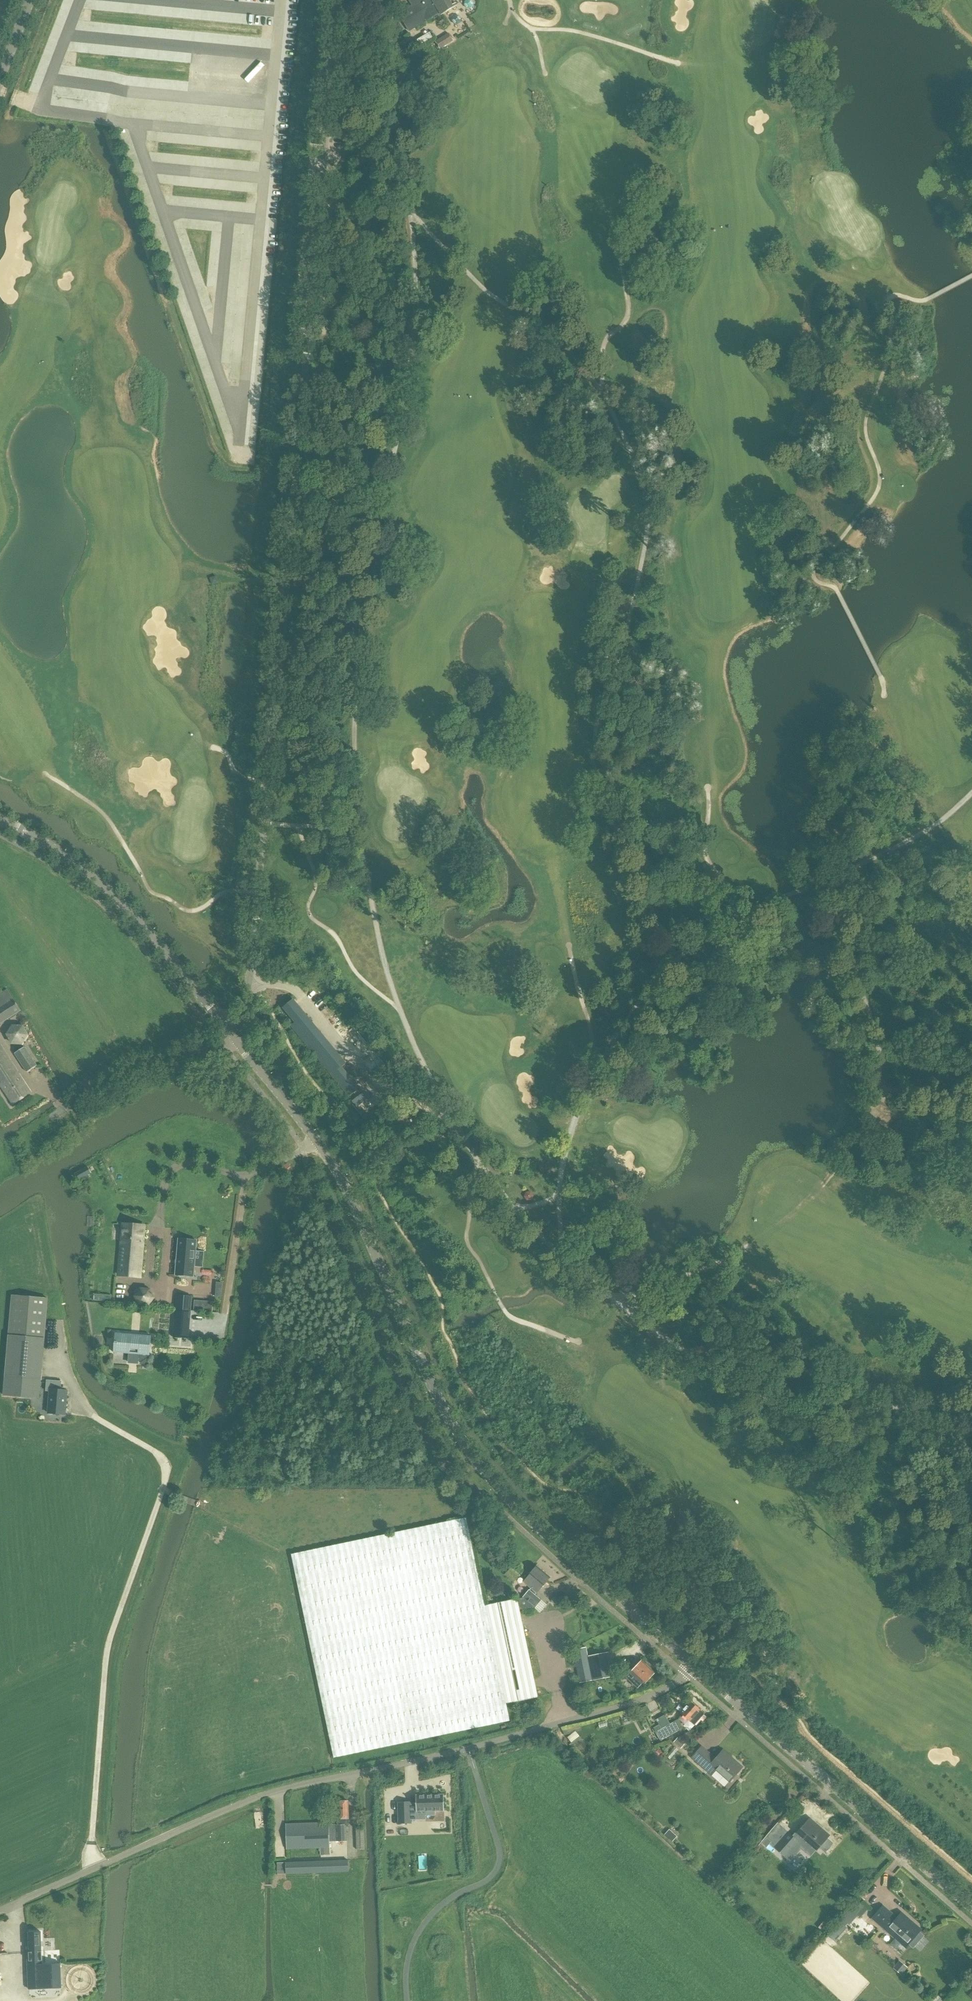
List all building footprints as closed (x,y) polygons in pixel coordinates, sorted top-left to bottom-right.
[(399,14),(409,32),(423,23),(423,24),(441,13),(442,14),(455,6),(452,0),(409,0),(412,6),(399,14)] [(410,42),(413,47),(430,37),(426,31),(410,42)] [(435,42),(439,49),(453,40),(449,34),(435,42)] [(21,1010),(7,990),(0,994),(0,1024),(21,1010)] [(291,1026),(331,1075),(346,1063),(294,1000),(283,1009),(295,1023),(291,1026)] [(12,1043),(22,1044),(27,1035),(23,1026),(13,1026),(7,1034),(12,1043)] [(13,1105),(31,1093),(0,1046),(0,1084),(13,1105)] [(24,1047),(14,1053),(27,1072),(37,1066),(24,1047)] [(283,1169),(287,1174),(292,1170),(288,1165),(283,1169)] [(118,1275),(140,1277),(144,1226),(123,1224),(118,1275)] [(173,1275),(191,1276),(194,1240),(176,1239),(173,1275)] [(134,1296),(138,1305),(148,1306),(154,1298),(150,1289),(140,1288),(134,1296)] [(3,1395),(39,1398),(48,1299),(12,1296),(3,1395)] [(188,1339),(191,1311),(192,1297),(176,1296),(175,1310),(173,1337),(188,1339)] [(113,1353),(130,1354),(149,1356),(151,1336),(115,1333),(113,1353)] [(50,1391),(48,1413),(65,1415),(67,1391),(60,1390),(61,1381),(47,1380),(46,1391),(50,1391)] [(519,1609),(534,1607),(523,1597),(517,1599),(485,1606),(467,1517),(291,1554),(333,1758),(509,1721),(506,1703),(537,1696),(519,1609)] [(523,1597),(534,1607),(535,1607),(541,1600),(534,1595),(543,1585),(550,1577),(536,1566),(530,1574),(524,1582),(531,1588),(523,1597)] [(573,1650),(579,1683),(612,1677),(610,1667),(612,1667),(611,1661),(609,1661),(608,1653),(587,1656),(586,1648),(573,1650)] [(645,1684),(655,1673),(641,1660),(632,1670),(630,1668),(623,1676),(637,1689),(643,1682),(645,1684)] [(680,1713),(694,1725),(704,1714),(690,1701),(680,1713)] [(678,1719),(661,1729),(660,1729),(658,1725),(653,1728),(660,1740),(683,1728),(678,1719)] [(569,1745),(573,1749),(583,1741),(579,1736),(569,1745)] [(673,1742),(680,1748),(685,1743),(677,1737),(673,1742)] [(568,1753),(565,1751),(566,1750),(559,1743),(556,1746),(566,1755),(568,1753)] [(722,1750),(721,1752),(715,1758),(701,1746),(692,1757),(711,1775),(716,1769),(730,1782),(742,1767),(722,1750)] [(571,1749),(568,1752),(585,1770),(588,1766),(571,1749)] [(411,1801),(398,1801),(398,1823),(411,1823),(411,1810),(416,1810),(416,1811),(425,1810),(425,1814),(426,1814),(435,1814),(435,1810),(444,1810),(444,1794),(415,1795),(416,1803),(411,1803),(411,1801)] [(286,1824),(287,1849),(320,1847),(321,1855),(330,1855),(329,1842),(347,1841),(346,1825),(349,1825),(348,1801),(338,1801),(339,1825),(328,1825),(328,1823),(286,1824)] [(809,1818),(797,1833),(799,1834),(794,1839),(787,1832),(775,1846),(787,1856),(799,1843),(798,1843),(803,1838),(816,1850),(819,1847),(824,1852),(828,1848),(832,1843),(826,1838),(829,1836),(820,1828),(819,1829),(815,1825),(816,1824),(809,1818)] [(356,1828),(357,1850),(364,1849),(364,1828),(356,1828)] [(277,1863),(278,1874),(348,1872),(348,1861),(277,1863)] [(883,1906),(871,1918),(892,1936),(895,1932),(908,1944),(909,1943),(913,1946),(921,1937),(917,1933),(919,1932),(912,1926),(914,1924),(913,1923),(912,1924),(908,1921),(909,1920),(901,1912),(896,1918),(883,1906)] [(28,1932),(29,1941),(27,1941),(28,1989),(61,1987),(60,1963),(42,1964),(41,1932),(28,1932)]
